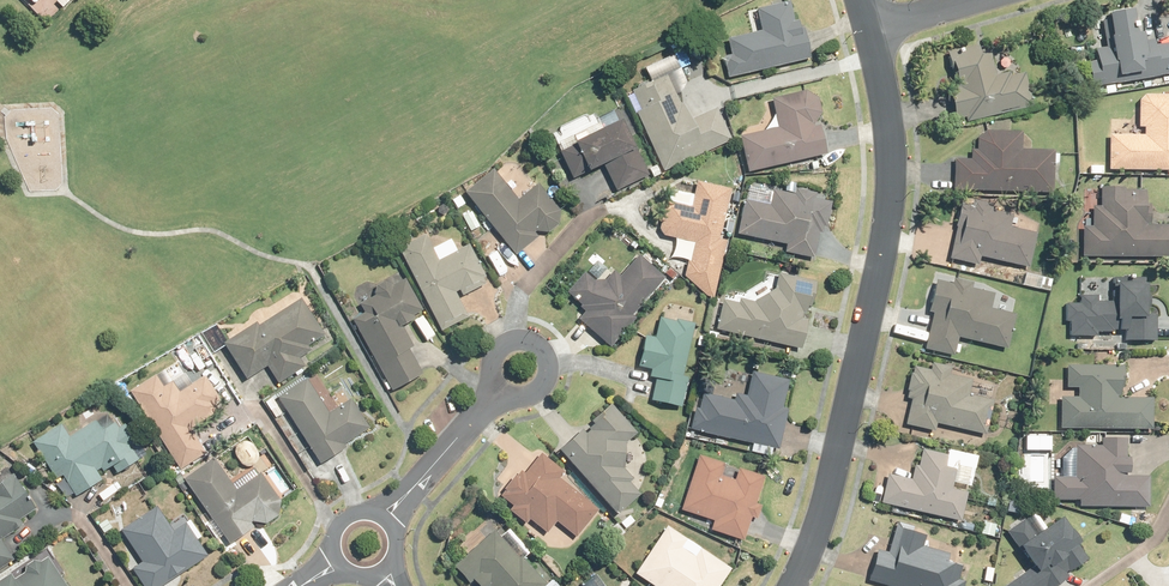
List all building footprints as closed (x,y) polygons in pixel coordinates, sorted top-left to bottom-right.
[(729,78),(814,58),(806,24),(798,26),(792,0),(789,0),(757,8),(762,30),(730,38),(733,54),(724,56),(729,78)] [(1090,87),(1168,74),(1168,44),(1151,47),(1150,41),(1139,43),(1138,32),(1130,33),(1126,9),(1100,13),(1105,42),(1094,44),(1096,55),(1085,57),(1090,87)] [(944,57),(957,121),(1037,105),(1029,66),(998,72),(993,47),(944,57)] [(632,112),(661,172),(732,139),(716,106),(688,119),(681,104),(677,106),(663,77),(630,93),(638,109),(632,112)] [(741,137),(749,171),(831,151),(815,86),(773,96),(781,128),(741,137)] [(1109,170),(1168,170),(1168,92),(1140,92),(1140,129),(1109,129),(1109,170)] [(582,171),(599,163),(613,192),(646,176),(632,148),(628,149),(614,122),(569,145),(582,171)] [(954,157),(953,188),(1049,191),(1050,150),(1019,150),(1020,130),(984,129),(974,137),(973,149),(966,149),(966,158),(954,157)] [(462,194),(514,258),(538,239),(535,235),(537,233),(548,235),(558,225),(561,211),(537,183),(519,198),(494,168),(462,194)] [(80,175),(71,188),(87,198),(96,185),(80,175)] [(830,231),(836,194),(747,180),(738,236),(787,243),(785,251),(818,256),(822,230),(830,231)] [(685,261),(682,275),(703,296),(709,297),(722,243),(715,241),(728,190),(696,183),(690,208),(663,201),(657,228),(659,236),(692,243),(689,260),(685,261)] [(1081,254),(1168,256),(1168,222),(1146,221),(1147,187),(1102,186),(1101,203),(1093,203),(1092,221),(1081,221),(1081,254)] [(990,203),(961,197),(949,257),(976,263),(978,256),(1028,266),(1034,234),(1007,228),(1009,215),(988,211),(990,203)] [(394,248),(437,332),(466,317),(453,292),(457,290),(460,296),(483,285),(479,278),(483,276),(465,243),(437,257),(424,232),(394,248)] [(576,319),(609,347),(662,278),(635,255),(617,275),(611,270),(601,281),(590,280),(582,274),(566,292),(580,303),(577,307),(581,312),(576,319)] [(723,293),(716,327),(804,347),(819,279),(781,270),(778,285),(756,300),(723,293)] [(1052,278),(1023,273),(1021,286),(1049,291),(1052,278)] [(933,311),(925,348),(952,355),(957,337),(1007,348),(1014,314),(989,308),(992,293),(970,288),(971,283),(935,275),(927,309),(933,311)] [(389,391),(419,374),(405,349),(410,346),(399,325),(411,319),(409,315),(419,310),(402,279),(390,286),(389,284),(381,281),(373,286),(371,293),(372,296),(357,304),(362,313),(350,320),(389,391)] [(1081,303),(1064,303),(1064,321),(1071,321),(1071,336),(1100,336),(1100,332),(1127,332),(1127,340),(1158,340),(1158,311),(1151,311),(1151,281),(1113,280),(1113,300),(1099,300),(1099,295),(1081,295),(1081,303)] [(299,299),(224,343),(244,375),(264,363),(276,383),(304,366),(299,357),(309,351),(305,343),(320,334),(299,299)] [(654,378),(649,400),(679,406),(685,376),(681,375),(693,323),(673,318),(672,321),(656,317),(651,339),(643,337),(637,367),(649,369),(647,377),(654,378)] [(975,371),(915,357),(905,399),(911,401),(905,424),(938,432),(941,423),(989,434),(998,398),(970,392),(975,371)] [(1063,395),(1062,427),(1155,429),(1156,396),(1126,395),(1127,364),(1068,363),(1068,387),(1080,387),(1080,396),(1063,395)] [(692,408),(688,428),(775,448),(791,377),(749,368),(743,396),(733,393),(731,401),(700,393),(696,408),(692,408)] [(127,390),(178,468),(203,452),(189,429),(223,407),(201,375),(176,392),(168,381),(159,387),(151,375),(127,390)] [(274,395),(320,463),(343,448),(342,444),(367,427),(347,398),(328,410),(304,375),(274,395)] [(556,450),(616,515),(638,494),(628,483),(632,479),(622,468),(621,454),(623,442),(633,433),(608,405),(590,421),(592,423),(586,429),(588,430),(584,433),(580,428),(556,450)] [(58,425),(31,442),(53,476),(60,472),(73,493),(98,477),(91,467),(95,465),(99,472),(107,466),(112,474),(135,460),(105,413),(66,438),(58,425)] [(1077,505),(1150,508),(1152,475),(1131,474),(1132,435),(1104,434),(1104,443),(1076,442),(1075,473),(1054,472),(1053,499),(1077,500),(1077,505)] [(244,466),(248,465),(252,463),(255,460),(255,457),(254,453),(254,450),(250,446),(247,442),(243,440),(239,441),(236,443),(233,446),(231,449),(231,453),(233,456),(236,460),(238,463),(241,465),(244,466)] [(889,471),(882,502),(961,521),(976,457),(920,443),(911,476),(889,471)] [(711,521),(708,529),(739,540),(747,516),(753,518),(757,505),(753,504),(762,476),(734,466),(730,477),(720,474),(723,464),(695,454),(677,509),(711,521)] [(180,476),(227,543),(250,526),(247,522),(249,521),(263,522),(275,514),(276,498),(257,472),(234,488),(210,455),(180,476)] [(510,506),(506,511),(523,524),(527,520),(544,533),(554,521),(574,537),(596,511),(555,479),(560,473),(538,456),(523,475),(518,472),(514,477),(511,475),(499,489),(501,491),(497,496),(510,506)] [(21,524),(17,518),(32,508),(10,475),(0,481),(0,538),(21,524)] [(996,494),(983,493),(982,506),(995,507),(996,494)] [(141,585),(160,585),(207,556),(184,520),(167,530),(153,508),(119,529),(140,561),(129,567),(141,585)] [(1006,585),(1055,585),(1095,561),(1065,513),(1032,533),(1023,517),(1006,528),(1029,566),(1004,582),(1006,585)] [(869,581),(888,585),(966,585),(972,567),(952,561),(954,552),(927,545),(931,531),(896,521),(887,550),(878,548),(869,581)] [(997,524),(982,521),(978,535),(993,539),(997,524)] [(729,567),(664,525),(631,574),(650,585),(717,585),(729,567)] [(544,584),(519,557),(516,559),(490,530),(450,566),(467,584),(470,581),(475,585),(542,585),(544,584)] [(12,557),(0,539),(0,565),(12,557)] [(44,556),(36,561),(28,559),(20,564),(19,572),(10,578),(5,570),(0,574),(0,585),(64,585),(44,556)] [(993,568),(982,566),(980,583),(991,585),(993,568)]
